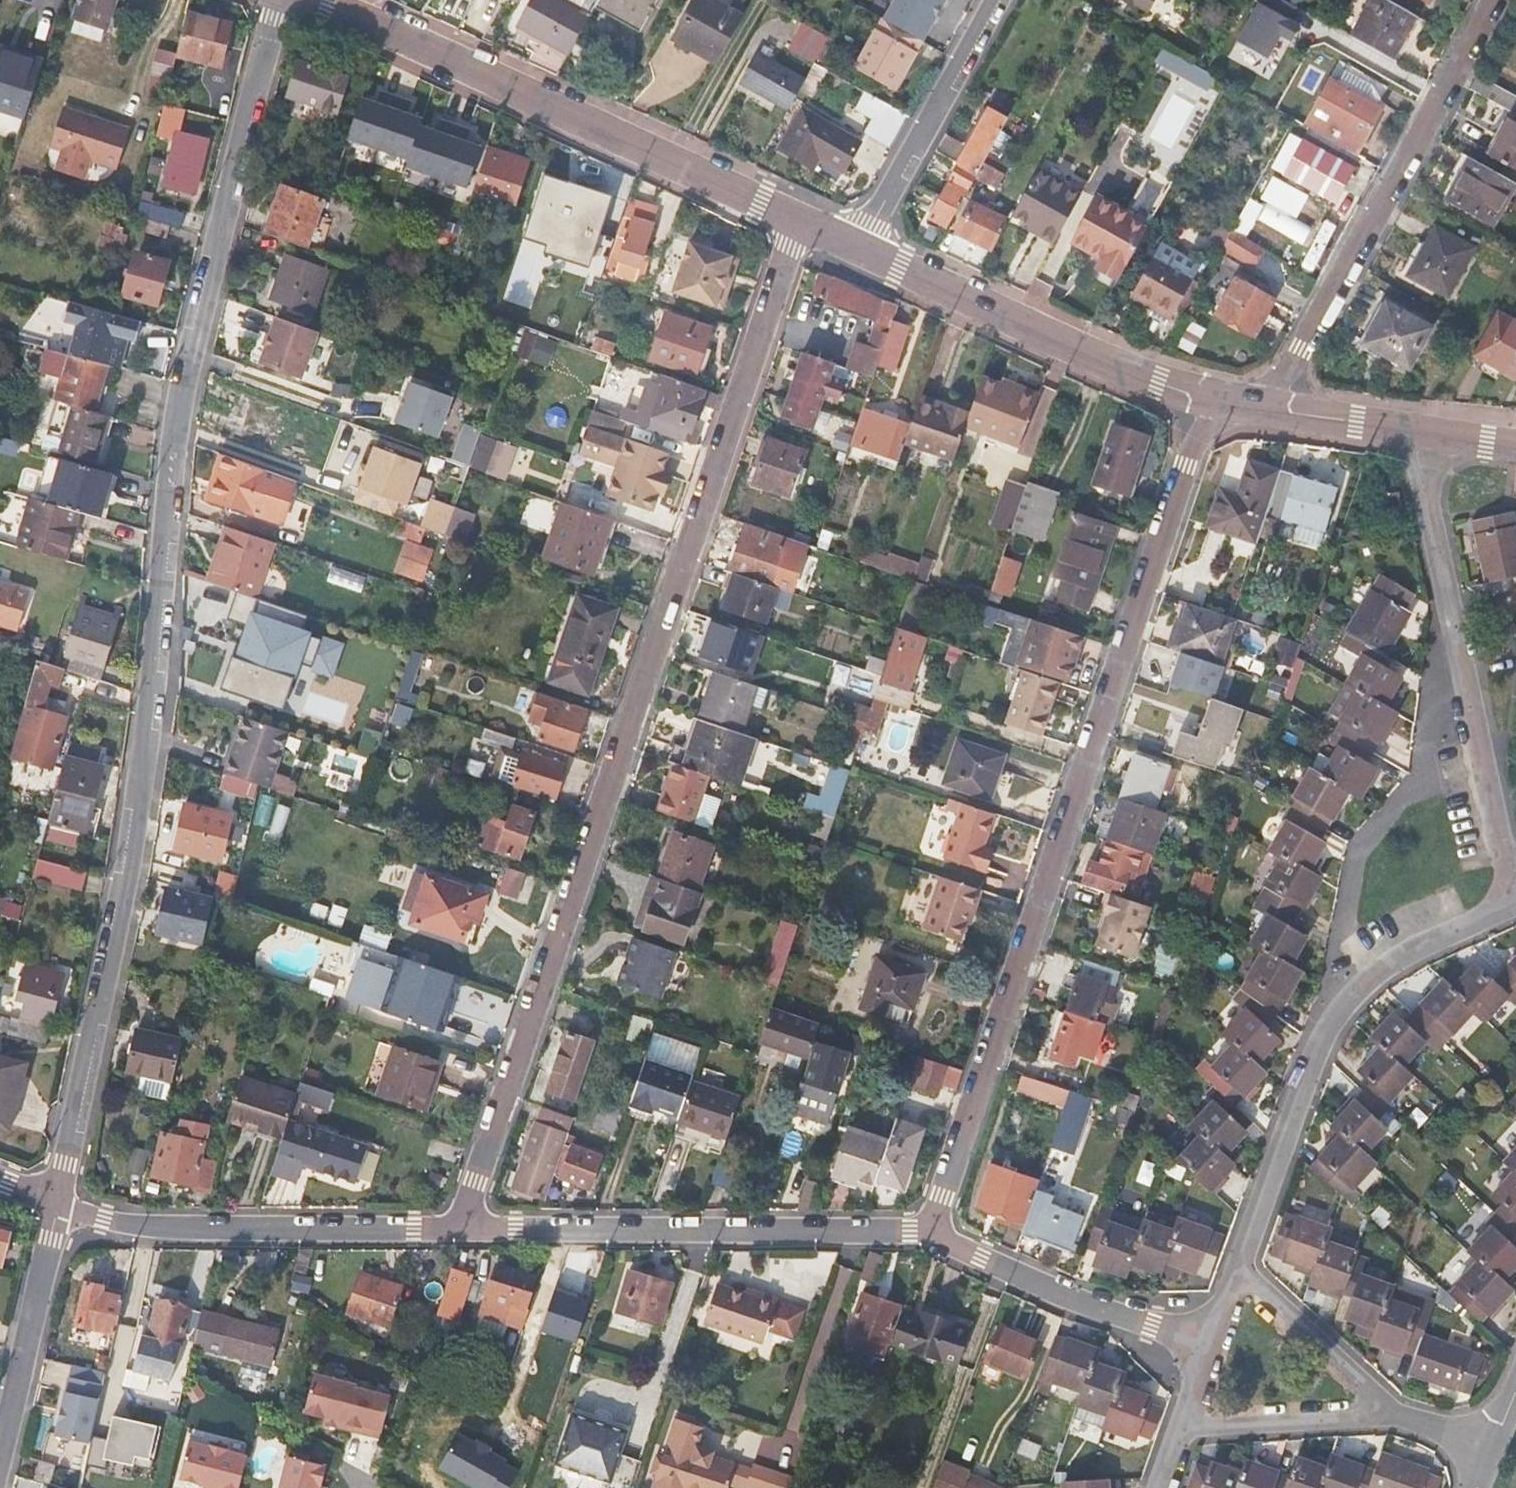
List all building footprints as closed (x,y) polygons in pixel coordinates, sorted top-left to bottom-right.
[(80,18),(110,27),(114,15),(116,8),(118,0),(85,0),(80,18)] [(568,52),(589,15),(564,0),(529,0),(516,22),(568,52)] [(654,0),(597,0),(595,4),(638,29),(654,0)] [(716,61),(741,18),(709,0),(692,0),(671,36),(716,61)] [(866,8),(873,12),(880,0),(870,0),(866,8)] [(1389,62),(1402,40),(1398,37),(1409,17),(1379,0),(1369,0),(1346,38),(1389,62)] [(123,10),(116,8),(114,15),(121,17),(123,10)] [(233,25),(190,14),(180,54),(179,57),(223,68),(233,25)] [(110,27),(80,18),(75,33),(98,40),(100,35),(107,37),(110,27)] [(791,32),(819,49),(828,34),(799,18),(791,32)] [(852,71),(887,91),(914,41),(879,22),(852,71)] [(1231,63),(1246,71),(1259,48),(1235,35),(1228,47),(1237,52),(1231,63)] [(1175,79),(1149,134),(1174,146),(1186,123),(1198,129),(1224,76),(1165,47),(1154,69),(1175,79)] [(24,63),(25,57),(0,49),(0,56),(24,63)] [(179,57),(180,54),(162,50),(155,74),(174,79),(179,57)] [(738,84),(786,109),(803,79),(754,53),(738,84)] [(45,64),(25,57),(24,63),(0,56),(0,112),(27,121),(45,64)] [(341,111),(351,75),(303,60),(293,97),(341,111)] [(1352,156),(1354,157),(1382,110),(1374,106),(1384,88),(1343,65),(1333,81),(1328,78),(1300,126),(1352,156)] [(169,97),(174,79),(155,74),(150,93),(169,97)] [(1472,74),(1464,89),(1506,113),(1515,119),(1515,99),(1472,74)] [(857,108),(874,117),(867,131),(892,145),(909,112),(867,90),(857,108)] [(348,138),(411,159),(422,127),(424,119),(407,114),(411,102),(382,92),(378,104),(362,98),(348,138)] [(180,132),(186,108),(168,103),(160,132),(178,137),(165,185),(197,193),(210,140),(180,132)] [(959,149),(939,138),(932,150),(935,157),(953,165),(973,176),(980,163),(1005,118),(983,105),(959,149)] [(121,167),(132,130),(94,120),(95,117),(66,108),(54,147),(68,151),(62,171),(89,179),(95,159),(121,167)] [(843,172),(860,141),(800,108),(778,148),(813,166),(818,157),(843,172)] [(1506,113),(1483,155),(1515,174),(1515,119),(1506,113)] [(408,166),(470,187),(483,148),(466,142),(471,130),(442,120),(438,132),(422,127),(411,159),(408,166)] [(1345,167),(1352,156),(1300,126),(1294,139),(1345,167)] [(1345,167),(1294,139),(1276,172),(1327,201),(1345,167)] [(521,202),(536,159),(492,144),(477,187),(521,202)] [(1466,160),(1458,156),(1443,182),(1452,186),(1466,160)] [(1466,160),(1452,186),(1442,201),(1489,227),(1512,186),(1466,160)] [(980,163),(973,176),(972,177),(993,189),(1000,175),(980,163)] [(973,176),(953,165),(924,220),(942,230),(972,177),(973,176)] [(1034,170),(1008,215),(1036,233),(1034,237),(1048,245),(1054,235),(1075,197),(1061,189),(1062,186),(1034,170)] [(550,174),(527,237),(550,245),(546,255),(590,270),(605,230),(607,231),(618,200),(572,185),(573,182),(550,174)] [(572,185),(618,200),(619,197),(573,182),(572,185)] [(1092,270),(1115,281),(1139,237),(1144,228),(1128,219),(1130,214),(1081,186),(1075,197),(1054,235),(1097,259),(1092,270)] [(287,190),(271,235),(312,250),(327,204),(287,190)] [(172,225),(182,228),(185,215),(153,206),(155,193),(146,191),(139,216),(148,218),(172,225)] [(656,209),(631,200),(607,268),(634,278),(654,228),(651,227),(656,209)] [(986,251),(1001,218),(965,202),(950,235),(986,251)] [(1228,229),(1241,237),(1252,217),(1239,210),(1228,229)] [(169,238),(172,225),(148,218),(144,232),(169,238)] [(127,238),(129,231),(112,225),(105,249),(124,255),(128,238),(127,238)] [(1405,275),(1442,296),(1468,249),(1432,228),(1405,275)] [(1258,249),(1241,237),(1228,229),(1218,247),(1248,266),(1258,249)] [(674,290),(721,306),(727,287),(721,285),(731,256),(712,250),(713,246),(710,240),(701,236),(694,239),(693,243),(691,242),(674,290)] [(161,303),(173,263),(142,254),(137,271),(135,270),(128,294),(161,303)] [(661,282),(672,286),(681,260),(670,256),(661,282)] [(721,285),(727,287),(737,258),(731,256),(721,285)] [(319,317),(334,272),(293,258),(277,303),(319,317)] [(1133,292),(1168,312),(1188,278),(1152,258),(1133,292)] [(893,319),(898,304),(833,273),(832,278),(818,274),(811,292),(825,296),(823,303),(864,316),(861,323),(872,327),(867,344),(857,341),(848,368),(874,377),(878,365),(893,319)] [(1243,348),(1264,311),(1226,289),(1205,326),(1243,348)] [(140,343),(146,321),(75,301),(70,321),(83,325),(75,354),(95,359),(110,363),(116,365),(119,366),(127,339),(140,343)] [(1402,371),(1426,330),(1378,302),(1354,343),(1402,371)] [(1469,353),(1496,370),(1510,379),(1515,369),(1515,327),(1493,313),(1469,353)] [(695,374),(710,329),(667,314),(651,358),(695,374)] [(907,324),(893,319),(878,365),(892,369),(907,324)] [(322,335),(282,321),(265,368),(305,383),(322,335)] [(519,355),(549,364),(557,339),(526,330),(519,355)] [(63,375),(55,401),(76,407),(97,413),(110,363),(95,359),(75,354),(69,352),(53,347),(46,370),(63,375)] [(797,371),(793,381),(787,401),(786,419),(814,428),(824,400),(837,404),(846,381),(832,376),(836,363),(803,353),(797,371)] [(1496,370),(1469,353),(1463,364),(1489,381),(1496,370)] [(116,365),(110,363),(97,413),(103,415),(116,365)] [(786,379),(793,381),(797,371),(790,369),(786,379)] [(699,407),(712,411),(717,395),(666,377),(662,390),(659,389),(649,415),(623,406),(618,420),(693,445),(697,433),(692,431),(696,417),(690,415),(694,405),(699,407)] [(1000,388),(981,381),(969,415),(965,429),(983,435),(1018,447),(1035,399),(1000,388)] [(1002,382),(1000,388),(1035,399),(1036,394),(1002,382)] [(411,384),(396,425),(438,440),(452,399),(411,384)] [(948,408),(921,399),(919,406),(946,415),(948,408)] [(55,401),(42,449),(62,455),(76,407),(55,401)] [(696,417),(699,407),(694,405),(690,415),(696,417)] [(953,463),(959,445),(965,429),(969,415),(948,408),(946,415),(919,406),(912,424),(905,446),(953,463)] [(95,464),(108,416),(103,415),(97,413),(76,407),(62,455),(95,464)] [(864,407),(852,443),(900,460),(905,446),(912,424),(864,407)] [(100,466),(114,418),(108,416),(95,464),(100,466)] [(1130,489),(1149,431),(1117,421),(1098,479),(1130,489)] [(664,451),(589,425),(581,451),(596,457),(618,465),(615,476),(610,493),(656,509),(667,474),(664,472),(657,470),(664,451)] [(480,439),(466,434),(463,443),(477,448),(480,439)] [(1018,447),(983,435),(980,442),(1016,455),(1018,447)] [(792,494),(807,450),(769,438),(754,482),(792,494)] [(477,448),(463,443),(460,453),(474,458),(477,448)] [(501,447),(490,479),(512,487),(524,454),(501,447)] [(402,522),(421,466),(375,450),(356,506),(402,522)] [(670,454),(664,451),(657,470),(664,472),(670,454)] [(474,458),(460,453),(456,462),(470,467),(474,458)] [(618,465),(596,457),(593,468),(615,476),(618,465)] [(1262,530),(1282,471),(1252,461),(1239,495),(1223,489),(1210,525),(1258,542),(1262,530)] [(21,547),(70,561),(83,514),(99,519),(111,476),(64,462),(51,506),(35,501),(21,547)] [(283,526),(298,485),(231,462),(216,503),(283,526)] [(1337,490),(1282,471),(1262,530),(1276,535),(1282,519),(1322,533),(1337,490)] [(1013,528),(1028,483),(1008,477),(993,523),(1012,531),(1013,528)] [(1059,491),(1029,480),(1028,483),(1013,528),(1043,538),(1059,491)] [(455,510),(432,501),(421,529),(444,538),(455,510)] [(602,579),(622,525),(573,508),(555,563),(602,579)] [(1091,583),(1112,523),(1074,510),(1053,572),(1076,579),(1067,606),(1088,614),(1098,586),(1091,583)] [(1515,512),(1472,521),(1484,582),(1515,576),(1515,516),(1515,512)] [(802,543),(748,525),(732,572),(771,585),(777,566),(792,571),(802,543)] [(277,544),(231,529),(220,561),(231,565),(222,588),(241,595),(258,600),(277,544)] [(422,548),(413,576),(436,584),(446,556),(422,548)] [(1004,556),(993,589),(1010,594),(1020,562),(1004,556)] [(220,561),(212,585),(222,588),(231,565),(220,561)] [(914,580),(924,583),(926,574),(917,571),(914,580)] [(1405,606),(1414,592),(1382,573),(1347,631),(1366,642),(1360,653),(1364,656),(1348,683),(1360,691),(1342,718),(1344,719),(1337,731),(1345,735),(1322,775),(1311,769),(1282,817),(1287,820),(1270,849),(1283,856),(1253,906),(1267,914),(1251,942),(1262,949),(1239,990),(1249,996),(1242,1005),(1245,1008),(1223,1032),(1232,1041),(1211,1065),(1219,1073),(1202,1092),(1210,1100),(1190,1123),(1201,1134),(1178,1159),(1209,1188),(1233,1163),(1221,1153),(1251,1121),(1234,1105),(1265,1072),(1254,1061),(1276,1037),(1263,1025),(1275,1011),(1299,970),(1287,963),(1303,935),(1289,927),(1319,876),(1307,870),(1324,842),(1319,839),(1348,791),(1359,797),(1376,768),(1366,762),(1379,739),(1381,740),(1398,713),(1394,710),(1402,697),(1394,692),(1402,678),(1389,669),(1395,659),(1385,653),(1411,610),(1405,606)] [(32,592),(3,584),(0,624),(5,626),(22,631),(32,592)] [(258,600),(241,595),(232,623),(254,630),(248,649),(244,662),(239,660),(228,694),(286,713),(302,665),(317,669),(326,641),(305,634),(311,617),(258,600)] [(588,692),(615,611),(577,598),(549,679),(588,692)] [(1237,620),(1190,604),(1174,650),(1222,666),(1237,620)] [(86,617),(125,630),(128,620),(90,606),(86,617)] [(716,619),(708,616),(696,653),(703,656),(716,619)] [(108,682),(125,630),(86,617),(67,668),(91,676),(108,682)] [(716,619),(703,656),(751,672),(764,635),(716,619)] [(1048,653),(1052,641),(1056,630),(1024,619),(1009,662),(1068,682),(1078,650),(1063,645),(1059,656),(1048,653)] [(904,708),(927,638),(898,629),(875,699),(887,703),(904,708)] [(326,641),(317,669),(336,675),(345,647),(326,641)] [(1063,645),(1052,641),(1048,653),(1059,656),(1063,645)] [(244,662),(248,649),(242,646),(226,693),(228,694),(239,660),(244,662)] [(67,668),(55,664),(44,660),(17,757),(35,762),(44,764),(59,768),(72,717),(68,716),(58,713),(61,702),(53,699),(43,697),(46,686),(56,689),(58,683),(63,685),(67,668)] [(1009,725),(1041,736),(1052,700),(1058,682),(998,662),(992,681),(1020,689),(1009,725)] [(716,671),(700,719),(740,732),(756,685),(716,671)] [(868,704),(875,684),(859,679),(852,699),(868,704)] [(1178,724),(1167,753),(1216,769),(1223,748),(1228,749),(1248,693),(1222,685),(1217,698),(1211,696),(1198,731),(1178,724)] [(53,699),(56,689),(46,686),(43,697),(53,699)] [(572,750),(587,707),(551,695),(537,738),(572,750)] [(887,703),(875,699),(867,721),(852,766),(860,769),(873,733),(876,734),(887,703)] [(71,706),(61,702),(58,713),(68,716),(71,706)] [(231,758),(225,775),(241,780),(271,790),(290,733),(244,718),(235,745),(240,748),(236,760),(231,758)] [(700,719),(690,748),(684,766),(706,773),(738,784),(755,737),(740,732),(700,719)] [(490,781),(531,795),(533,790),(555,798),(565,767),(511,751),(515,736),(487,727),(481,743),(501,749),(490,781)] [(359,756),(377,762),(383,746),(386,736),(368,730),(359,756)] [(967,787),(990,795),(1004,756),(955,739),(942,781),(961,788),(963,782),(968,784),(967,787)] [(670,761),(675,763),(684,766),(690,748),(676,743),(670,761)] [(104,756),(72,747),(68,758),(101,768),(104,756)] [(1139,756),(1124,798),(1162,810),(1175,768),(1139,756)] [(68,758),(58,795),(52,820),(87,828),(104,768),(101,768),(68,758)] [(44,764),(35,762),(34,769),(42,771),(44,764)] [(675,763),(659,810),(690,821),(707,827),(717,798),(700,792),(706,773),(684,766),(675,763)] [(835,817),(851,769),(834,763),(818,811),(835,817)] [(1162,810),(1124,798),(1111,839),(1154,853),(1168,812),(1162,810)] [(983,848),(995,813),(964,803),(946,857),(988,871),(995,851),(983,848)] [(223,860),(233,815),(189,806),(178,851),(223,860)] [(519,859),(534,813),(515,808),(507,831),(486,825),(479,847),(519,859)] [(663,845),(652,875),(654,876),(698,891),(714,846),(675,831),(669,846),(663,845)] [(1154,853),(1111,839),(1102,866),(1090,862),(1084,879),(1123,893),(1124,890),(1141,896),(1156,854),(1154,853)] [(84,889),(88,872),(41,859),(37,876),(84,889)] [(518,896),(526,873),(509,867),(502,891),(518,896)] [(1207,901),(1215,878),(1198,872),(1189,895),(1207,901)] [(488,895),(429,874),(413,924),(471,944),(488,895)] [(698,891),(654,876),(648,893),(644,892),(633,925),(643,928),(644,926),(682,938),(698,891)] [(973,917),(982,891),(944,878),(926,930),(961,941),(970,916),(973,917)] [(204,944),(214,900),(170,891),(160,935),(204,944)] [(1150,927),(1156,907),(1117,894),(1108,919),(1112,921),(1103,950),(1138,962),(1145,942),(1148,942),(1153,927),(1150,927)] [(5,918),(9,902),(0,899),(0,916),(5,918)] [(766,975),(783,980),(800,924),(783,919),(766,975)] [(675,948),(632,934),(616,983),(659,997),(675,948)] [(451,999),(459,977),(365,946),(348,1000),(432,1029),(443,996),(451,999)] [(1493,981),(1474,964),(1452,987),(1442,978),(1403,1022),(1391,1012),(1369,1036),(1379,1045),(1358,1069),(1371,1082),(1332,1124),(1342,1134),(1310,1168),(1350,1203),(1358,1193),(1352,1187),(1374,1163),(1363,1153),(1385,1130),(1390,1134),(1399,1125),(1382,1110),(1412,1077),(1402,1066),(1442,1024),(1452,1033),(1474,1010),(1484,1019),(1507,995),(1515,1003),(1515,957),(1493,981)] [(909,1008),(915,1010),(927,976),(875,958),(858,1007),(904,1024),(909,1008)] [(1088,960),(1071,1010),(1094,1017),(1096,1012),(1113,1018),(1118,1002),(1114,1001),(1119,986),(1115,984),(1120,971),(1088,960)] [(21,1019),(51,1027),(63,973),(27,964),(19,1000),(25,1002),(21,1019)] [(440,1031),(451,999),(443,996),(432,1029),(440,1031)] [(1071,1010),(1061,1006),(1050,1042),(1059,1045),(1054,1056),(1072,1062),(1077,1050),(1093,1055),(1104,1021),(1094,1017),(1071,1010)] [(910,1026),(915,1010),(909,1008),(904,1024),(910,1026)] [(759,1042),(807,1058),(817,1026),(770,1010),(759,1042)] [(0,1013),(0,1031),(10,1033),(14,1017),(0,1013)] [(47,1043),(51,1027),(21,1019),(14,1017),(10,1033),(47,1043)] [(577,1099),(597,1039),(568,1030),(549,1090),(577,1099)] [(169,1101),(182,1043),(139,1034),(129,1075),(144,1078),(141,1092),(144,1096),(169,1101)] [(850,1034),(845,1049),(863,1056),(868,1040),(850,1034)] [(839,1073),(846,1050),(819,1041),(805,1081),(838,1091),(844,1074),(839,1073)] [(428,1091),(437,1063),(395,1049),(379,1096),(427,1112),(433,1093),(428,1091)] [(14,1128),(32,1061),(0,1052),(0,1124),(14,1128)] [(630,1100),(680,1117),(692,1082),(695,1071),(645,1056),(630,1100)] [(935,1088),(942,1071),(919,1063),(913,1080),(935,1088)] [(1036,1064),(1032,1076),(1071,1089),(1074,1077),(1036,1064)] [(1032,1076),(1024,1073),(1019,1087),(1066,1103),(1071,1089),(1032,1076)] [(284,1139),(290,1120),(298,1098),(298,1096),(241,1078),(229,1119),(260,1128),(259,1132),(284,1139)] [(829,1118),(838,1091),(805,1081),(800,1079),(792,1106),(829,1118)] [(680,1117),(674,1135),(723,1151),(741,1098),(692,1082),(680,1117)] [(298,1096),(298,1098),(326,1107),(331,1093),(302,1083),(298,1096)] [(1135,1111),(1139,1100),(1120,1094),(1115,1104),(1135,1111)] [(542,1106),(537,1121),(542,1123),(566,1130),(571,1116),(542,1106)] [(1072,1151),(1084,1118),(1068,1113),(1057,1145),(1072,1151)] [(593,1128),(618,1136),(623,1123),(598,1115),(593,1128)] [(889,1139),(877,1177),(902,1185),(921,1128),(896,1118),(889,1139)] [(284,1139),(273,1173),(298,1181),(303,1166),(360,1184),(372,1147),(290,1120),(284,1139)] [(197,1191),(213,1194),(219,1163),(202,1159),(205,1145),(210,1146),(212,1138),(208,1137),(210,1127),(185,1121),(181,1138),(164,1135),(156,1176),(198,1185),(197,1191)] [(514,1188),(520,1190),(542,1123),(537,1121),(514,1188)] [(520,1190),(544,1198),(552,1172),(563,1141),(566,1130),(542,1123),(520,1190)] [(839,1173),(875,1185),(877,1177),(889,1139),(854,1128),(839,1173)] [(563,1141),(552,1172),(590,1184),(600,1153),(563,1141)] [(129,1179),(145,1182),(152,1152),(136,1149),(129,1179)] [(1507,1162),(1515,1170),(1515,1152),(1507,1162)] [(722,1154),(712,1184),(730,1189),(739,1160),(722,1154)] [(1494,1195),(1503,1203),(1486,1222),(1492,1228),(1470,1251),(1481,1261),(1449,1294),(1482,1325),(1513,1291),(1503,1281),(1515,1267),(1515,1251),(1509,1244),(1515,1237),(1515,1171),(1494,1195)] [(1021,1234),(1031,1207),(1035,1195),(990,1177),(974,1215),(994,1223),(1021,1234)] [(1102,1205),(1088,1246),(1099,1250),(1094,1264),(1124,1274),(1128,1261),(1159,1272),(1161,1266),(1164,1260),(1177,1265),(1205,1275),(1220,1234),(1178,1220),(1174,1232),(1143,1221),(1138,1234),(1109,1223),(1114,1210),(1102,1205)] [(1018,1243),(1017,1246),(1065,1263),(1079,1224),(1031,1207),(1021,1234),(1018,1243)] [(1377,1326),(1373,1336),(1372,1340),(1415,1355),(1408,1375),(1456,1392),(1457,1388),(1469,1392),(1481,1357),(1469,1353),(1470,1351),(1423,1334),(1434,1302),(1359,1275),(1365,1258),(1322,1243),(1327,1228),(1285,1214),(1271,1254),(1312,1269),(1308,1281),(1352,1297),(1345,1315),(1362,1321),(1377,1326)] [(991,1232),(1018,1243),(1021,1234),(994,1223),(991,1232)] [(3,1270),(11,1235),(0,1232),(0,1269),(3,1270)] [(301,1249),(289,1293),(300,1299),(313,1249),(301,1249)] [(884,1253),(871,1250),(863,1275),(875,1279),(884,1253)] [(1164,1260),(1161,1266),(1175,1271),(1177,1265),(1164,1260)] [(536,1281),(498,1267),(481,1315),(507,1325),(513,1307),(526,1312),(536,1281)] [(453,1269),(440,1308),(458,1314),(472,1276),(453,1269)] [(630,1272),(619,1315),(638,1320),(660,1326),(671,1284),(630,1272)] [(349,1313),(390,1328),(402,1295),(362,1280),(349,1313)] [(78,1323),(119,1332),(119,1329),(126,1297),(104,1292),(105,1285),(88,1281),(78,1323)] [(128,1290),(105,1285),(104,1292),(126,1297),(128,1290)] [(779,1299),(759,1292),(758,1298),(746,1294),(717,1285),(705,1323),(765,1342),(779,1299)] [(758,1298),(759,1292),(748,1289),(746,1294),(758,1298)] [(886,1350),(902,1303),(864,1291),(849,1338),(886,1350)] [(196,1340),(202,1313),(203,1310),(158,1300),(151,1326),(146,1325),(144,1335),(181,1344),(183,1337),(196,1340)] [(923,1310),(906,1303),(894,1339),(958,1362),(974,1318),(926,1301),(923,1310)] [(196,1340),(194,1347),(223,1354),(223,1355),(251,1362),(248,1377),(266,1382),(279,1333),(202,1313),(196,1340)] [(638,1320),(619,1315),(616,1325),(635,1331),(638,1320)] [(1027,1369),(1041,1334),(1000,1319),(987,1353),(1027,1369)] [(1358,1331),(1373,1336),(1377,1326),(1362,1321),(1358,1331)] [(1098,1349),(1055,1334),(1036,1389),(1048,1393),(1053,1379),(1084,1390),(1074,1417),(1134,1438),(1135,1435),(1149,1440),(1160,1408),(1146,1404),(1148,1398),(1118,1387),(1123,1374),(1111,1370),(1113,1364),(1095,1358),(1098,1349)] [(172,1379),(181,1344),(144,1335),(143,1335),(135,1370),(172,1379)] [(55,1434),(92,1441),(107,1369),(69,1362),(55,1434)] [(356,1426),(354,1435),(381,1441),(389,1401),(354,1393),(355,1388),(313,1379),(305,1416),(326,1421),(326,1419),(356,1426)] [(114,1413),(105,1458),(154,1468),(164,1423),(114,1413)] [(731,1485),(738,1465),(714,1457),(707,1455),(709,1447),(701,1444),(706,1427),(695,1423),(696,1418),(681,1413),(666,1456),(661,1454),(654,1472),(660,1474),(655,1487),(686,1487),(688,1487),(730,1487),(731,1485)] [(574,1416),(565,1447),(636,1487),(643,1464),(622,1457),(628,1434),(574,1416)] [(324,1428),(354,1435),(356,1426),(326,1419),(326,1421),(324,1428)] [(94,1435),(91,1458),(104,1460),(107,1436),(94,1435)] [(247,1456),(228,1451),(228,1448),(211,1444),(210,1447),(192,1442),(182,1479),(207,1485),(213,1486),(213,1487),(239,1487),(247,1456)] [(565,1447),(559,1467),(620,1487),(636,1487),(565,1447)] [(707,1455),(714,1457),(716,1450),(709,1447),(707,1455)] [(72,1458),(45,1451),(42,1463),(69,1470),(72,1458)] [(1441,1477),(1427,1472),(1429,1468),(1382,1451),(1375,1470),(1332,1455),(1328,1468),(1296,1457),(1289,1475),(1246,1460),(1241,1474),(1212,1464),(1210,1469),(1195,1464),(1187,1487),(1437,1487),(1441,1477)] [(318,1486),(321,1486),(326,1466),(290,1456),(281,1487),(318,1487),(318,1486)] [(739,1487),(750,1487),(756,1470),(738,1465),(731,1485),(739,1487)] [(796,1478),(757,1465),(756,1470),(750,1487),(792,1487),(796,1478)] [(41,1484),(57,1487),(61,1487),(65,1474),(46,1469),(41,1484)] [(965,1487),(997,1487),(970,1476),(965,1487)] [(1105,1479),(1062,1482),(1062,1487),(1105,1487),(1105,1479)]
